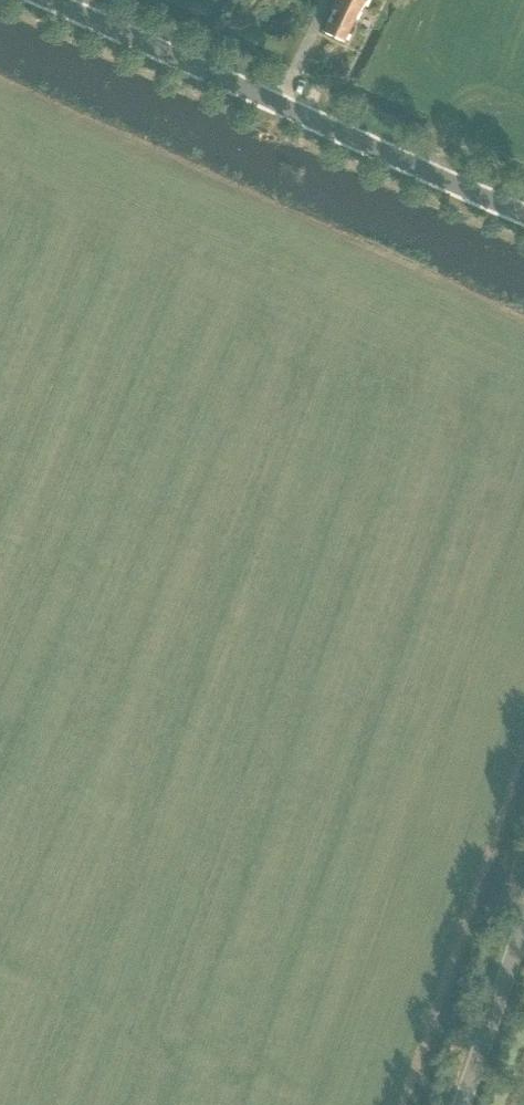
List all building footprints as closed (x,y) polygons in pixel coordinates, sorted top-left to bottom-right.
[(323,31),(343,41),(358,10),(360,11),(366,0),(336,0),(330,11),(332,12),(323,31)]
